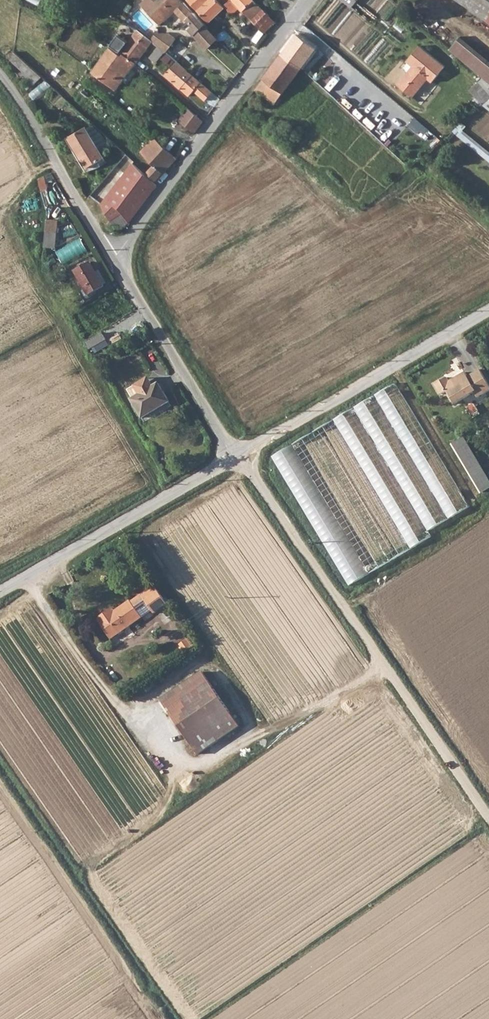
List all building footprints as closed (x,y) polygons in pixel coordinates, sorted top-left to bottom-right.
[(175,12),(163,0),(146,0),(143,3),(162,26),(175,12)] [(175,12),(178,9),(185,2),(182,0),(163,0),(175,12)] [(210,22),(225,7),(219,1),(220,0),(188,0),(210,22)] [(249,24),(252,21),(238,7),(232,0),(221,0),(225,4),(231,15),(237,10),(249,24)] [(263,9),(254,0),(232,0),(238,7),(252,21),(263,9)] [(484,0),(477,0),(473,5),(488,16),(488,4),(484,0)] [(188,19),(195,13),(185,2),(178,9),(188,19)] [(178,9),(175,12),(185,22),(188,19),(178,9)] [(252,21),(265,33),(276,22),(263,9),(252,21)] [(207,49),(218,37),(195,13),(188,19),(193,25),(189,29),(207,49)] [(165,53),(176,39),(164,29),(153,43),(165,53)] [(120,54),(122,55),(136,64),(152,42),(152,39),(136,31),(120,54)] [(318,46),(299,31),(282,53),(301,68),(304,64),(308,59),(318,46)] [(461,38),(451,52),(488,84),(488,61),(461,38)] [(176,39),(165,53),(173,60),(174,59),(182,65),(193,53),(176,39)] [(405,60),(411,65),(396,83),(411,96),(426,78),(430,82),(443,66),(418,45),(405,60)] [(91,71),(116,90),(136,64),(122,55),(120,56),(110,48),(91,71)] [(156,63),(161,58),(164,53),(158,48),(150,58),(156,63)] [(18,52),(11,59),(35,84),(42,77),(18,52)] [(171,59),(164,53),(161,58),(167,63),(171,59)] [(275,104),(301,68),(282,53),(256,90),(275,104)] [(212,91),(176,61),(164,75),(190,95),(195,89),(206,98),(212,91)] [(338,83),(364,103),(374,91),(347,70),(338,83)] [(195,134),(203,122),(188,109),(178,120),(195,134)] [(91,127),(86,131),(101,153),(109,147),(102,136),(91,127)] [(101,153),(86,131),(85,129),(69,140),(89,170),(105,158),(101,153)] [(153,165),(146,173),(155,181),(176,158),(154,137),(140,153),(153,165)] [(129,223),(133,218),(157,186),(132,163),(101,204),(111,221),(121,212),(129,223)] [(39,179),(43,191),(51,188),(48,176),(39,179)] [(46,191),(42,194),(46,212),(53,207),(46,191)] [(108,224),(107,228),(110,230),(116,229),(117,230),(129,223),(121,212),(111,221),(112,222),(108,224)] [(57,222),(46,221),(44,247),(55,248),(57,222)] [(87,296),(95,291),(103,287),(101,285),(94,274),(89,265),(86,266),(85,264),(78,267),(80,270),(74,274),(84,291),(87,296)] [(98,271),(94,274),(101,285),(105,283),(98,271)] [(97,294),(95,291),(87,296),(84,291),(81,293),(87,301),(97,294)] [(102,337),(85,346),(89,353),(106,343),(102,337)] [(134,343),(124,350),(127,355),(137,349),(134,343)] [(480,370),(468,377),(466,372),(450,382),(447,377),(435,384),(446,402),(452,398),(455,404),(475,393),(478,398),(488,391),(488,384),(480,370)] [(149,380),(135,389),(140,397),(134,401),(132,403),(146,425),(173,408),(159,386),(154,389),(149,380)] [(428,531),(470,507),(396,383),(272,457),(349,586),(432,537),(428,531)] [(135,389),(129,392),(134,401),(140,397),(135,389)] [(453,444),(483,493),(488,490),(488,474),(466,436),(453,444)] [(111,639),(149,613),(137,595),(114,611),(112,608),(97,619),(111,639)] [(198,755),(239,726),(210,683),(203,672),(161,701),(198,755)]
